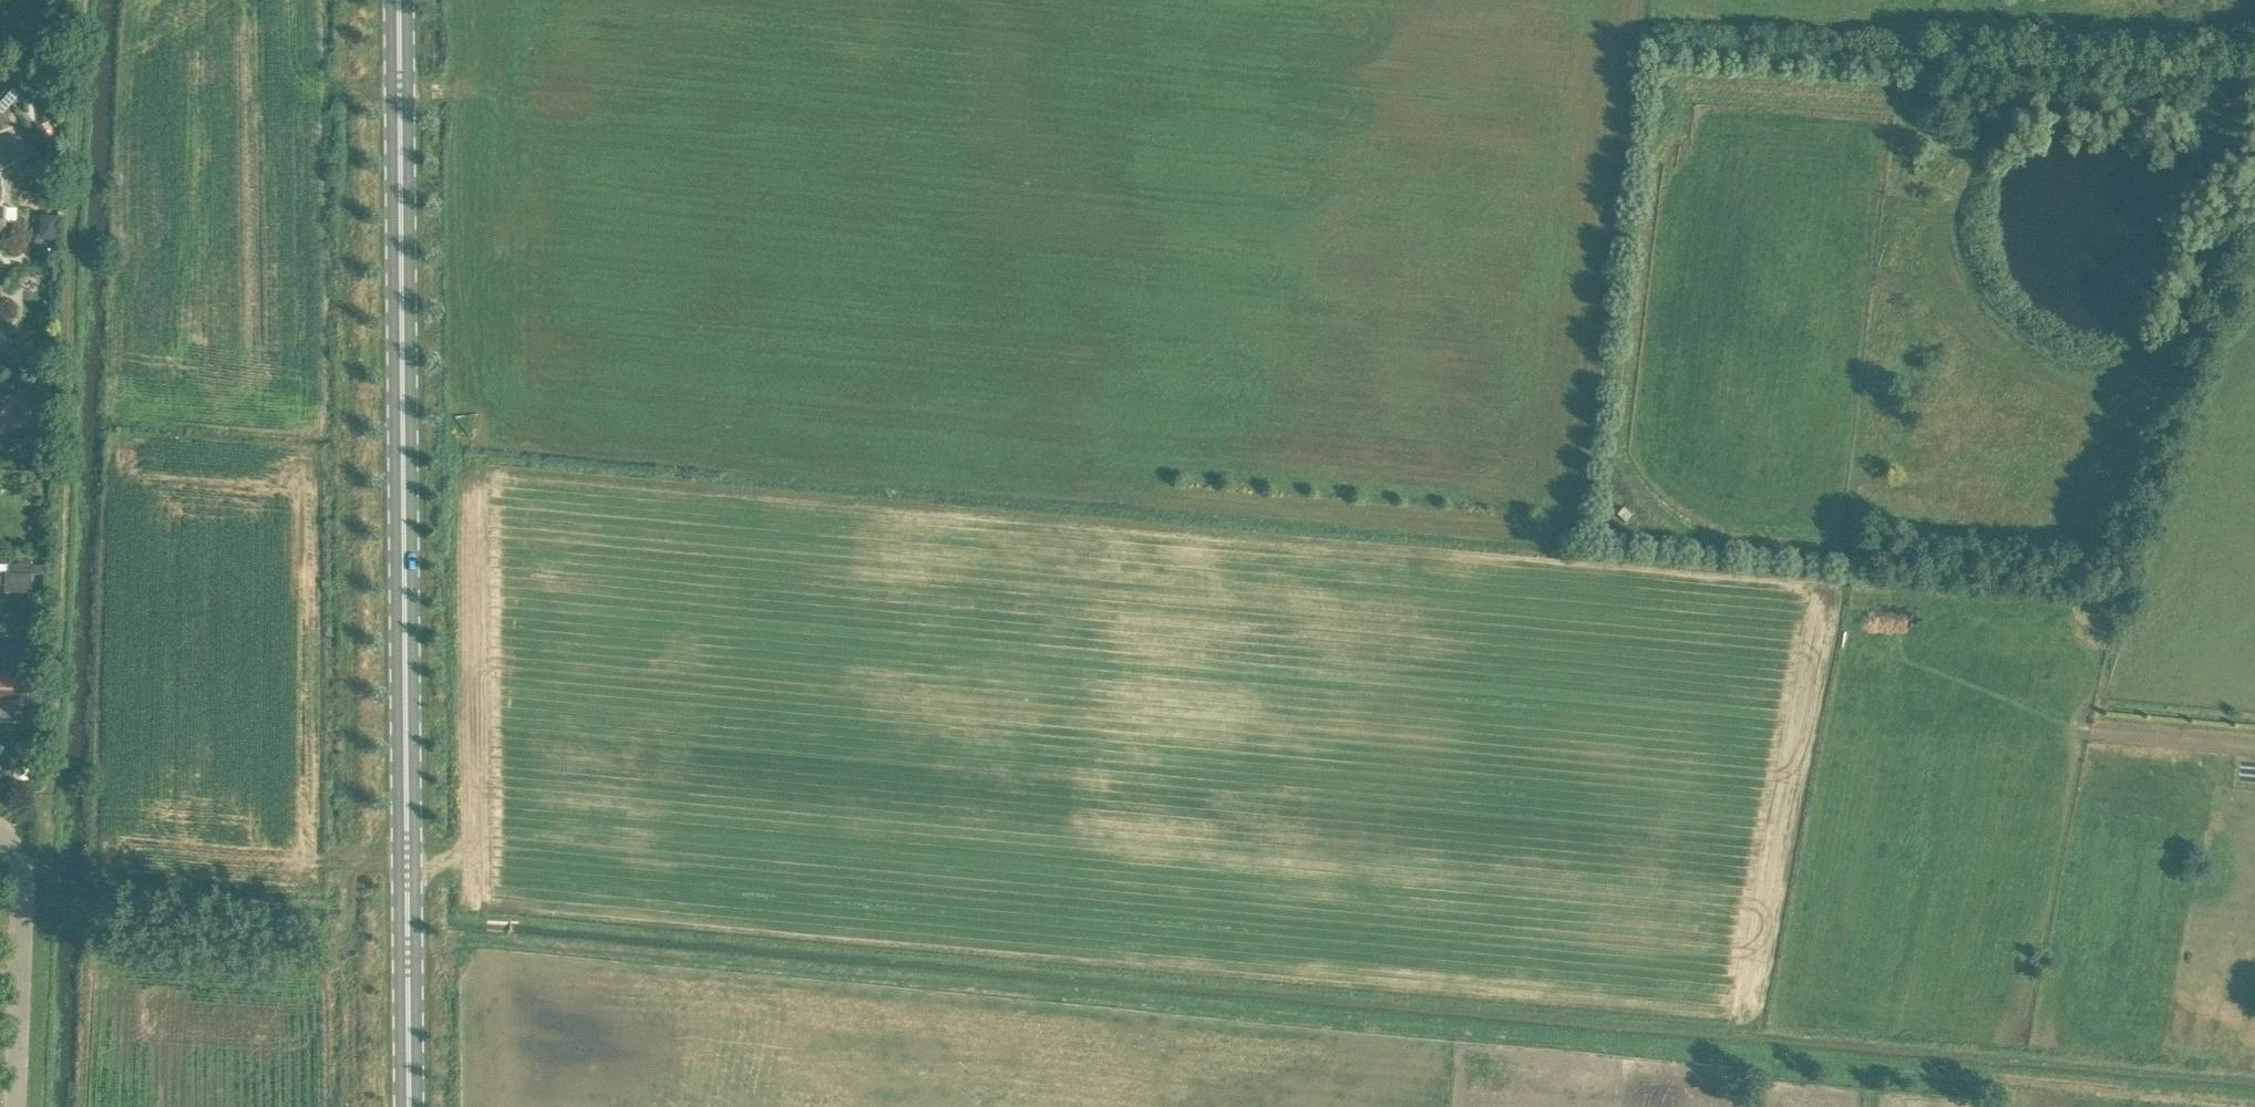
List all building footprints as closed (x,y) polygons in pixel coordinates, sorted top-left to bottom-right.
[(52,57),(44,57),(39,62),(40,70),(45,76),(53,75),(58,70),(57,62),(52,57)] [(7,118),(2,113),(21,92),(14,86),(0,102),(0,125),(7,118)] [(30,155),(21,137),(3,146),(0,147),(0,170),(30,155)] [(44,564),(9,563),(9,572),(43,573),(44,564)] [(44,574),(32,574),(32,581),(36,586),(43,586),(44,574)] [(24,673),(26,644),(0,643),(0,672),(24,673)] [(23,703),(24,675),(0,674),(0,702),(23,703)] [(22,720),(23,703),(0,702),(0,719),(22,720)]
